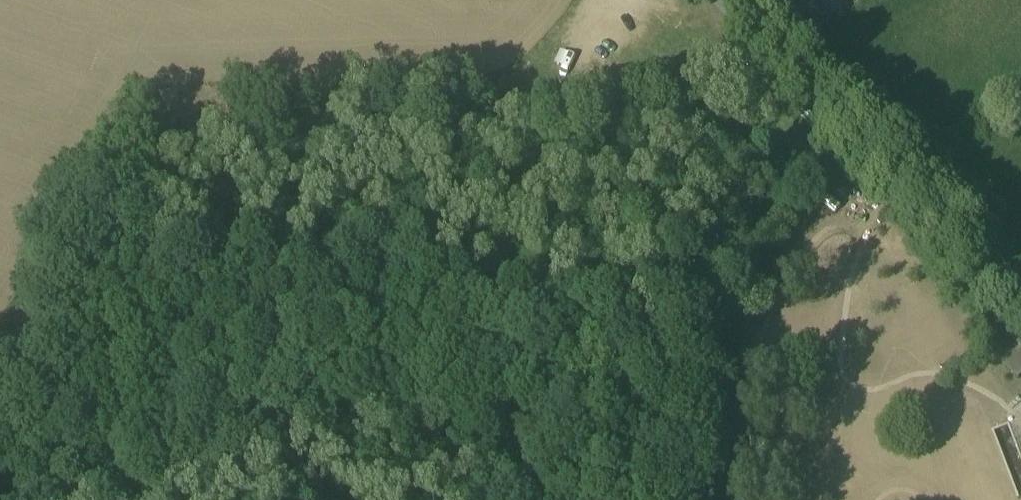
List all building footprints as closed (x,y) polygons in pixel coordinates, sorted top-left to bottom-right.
[(1009,458),(1020,470),(1020,469),(1020,447),(1009,458)]
